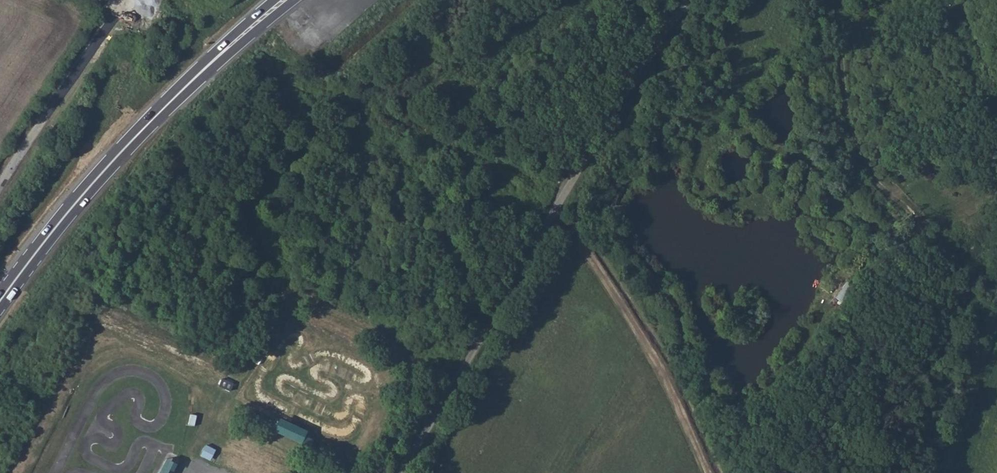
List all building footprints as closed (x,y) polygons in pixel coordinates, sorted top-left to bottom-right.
[(274,430),(306,444),(312,430),(280,416),(274,430)] [(207,444),(202,454),(210,458),(215,448),(207,444)] [(156,472),(169,472),(174,460),(163,455),(156,472)]
